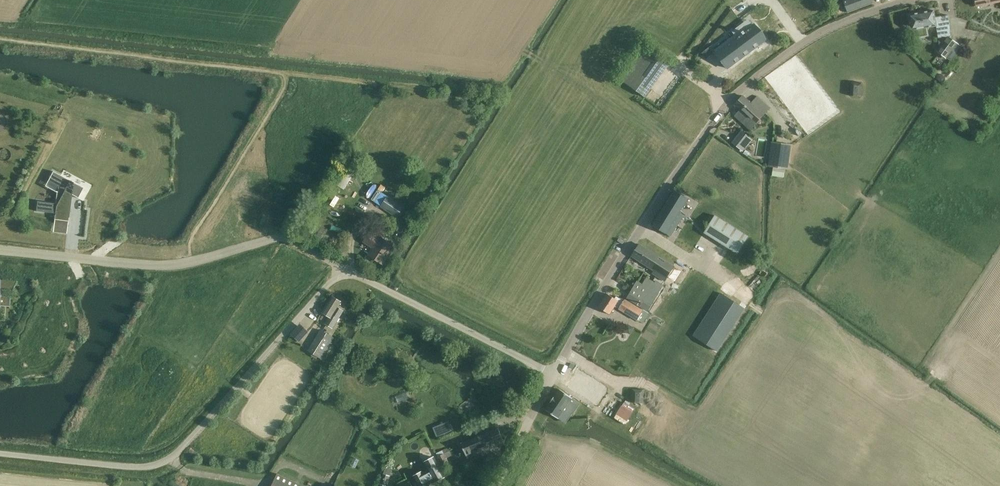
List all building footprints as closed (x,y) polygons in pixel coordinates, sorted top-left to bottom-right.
[(844,2),(843,3),(841,6),(843,10),(846,11),(848,11),(848,12),(873,3),(871,0),(845,0),(844,1),(844,2)] [(937,52),(947,59),(951,61),(946,68),(950,70),(954,63),(959,57),(956,55),(961,46),(957,44),(958,43),(949,38),(948,38),(948,37),(952,36),(949,16),(941,17),(936,18),(935,14),(926,16),(925,11),(917,12),(918,15),(910,16),(912,31),(914,30),(916,38),(928,36),(927,28),(937,27),(940,48),(937,52)] [(728,69),(766,40),(755,26),(739,37),(737,34),(714,51),(728,69)] [(645,98),(668,65),(644,47),(620,79),(645,98)] [(938,74),(936,76),(936,79),(941,83),(943,83),(945,80),(946,78),(941,74),(938,74)] [(860,84),(850,83),(849,97),(859,98),(860,84)] [(939,83),(935,87),(940,92),(943,89),(940,86),(942,85),(939,83)] [(742,123),(748,117),(755,123),(769,107),(757,97),(751,103),(743,96),(735,105),(740,110),(735,116),(742,123)] [(743,151),(752,140),(741,131),(732,143),(743,151)] [(772,142),(768,167),(788,170),(792,145),(772,142)] [(54,213),(54,220),(68,221),(72,195),(78,198),(83,188),(53,171),(47,181),(59,187),(58,192),(56,192),(55,203),(37,201),(36,211),(54,213)] [(689,200),(674,191),(652,225),(670,237),(684,215),(680,213),(689,200)] [(388,196),(382,206),(381,207),(397,218),(399,215),(401,216),(406,210),(404,208),(405,207),(388,196)] [(730,215),(736,207),(724,199),(719,208),(730,215)] [(385,233),(393,221),(382,214),(374,226),(385,233)] [(715,215),(704,233),(686,222),(675,240),(711,262),(722,244),(738,255),(749,237),(715,215)] [(696,222),(702,226),(705,220),(700,217),(696,222)] [(312,223),(304,236),(309,239),(317,226),(312,223)] [(318,225),(310,239),(317,243),(325,229),(318,225)] [(379,240),(369,233),(364,241),(376,250),(372,257),(382,264),(394,246),(381,237),(379,240)] [(653,274),(661,279),(664,281),(673,267),(647,250),(639,245),(631,256),(654,271),(653,274)] [(627,298),(649,312),(662,289),(668,292),(680,274),(672,269),(662,285),(656,281),(655,283),(646,278),(642,285),(637,282),(627,298)] [(2,306),(10,307),(10,297),(3,296),(3,291),(12,291),(18,281),(1,280),(0,278),(0,280),(0,282),(0,306),(2,306)] [(693,336),(718,353),(745,309),(721,293),(693,336)] [(614,306),(637,321),(643,312),(625,300),(624,301),(616,296),(615,298),(607,294),(598,308),(609,314),(614,306)] [(329,317),(325,324),(333,328),(343,311),(338,308),(341,302),(332,296),(322,312),(329,317)] [(796,318),(787,327),(791,331),(800,322),(796,318)] [(299,342),(308,331),(299,324),(290,335),(299,342)] [(308,351),(322,359),(334,338),(321,330),(308,351)] [(566,385),(584,397),(585,396),(590,400),(596,391),(590,388),(572,377),(566,385)] [(550,402),(545,410),(558,419),(559,418),(566,407),(571,411),(574,413),(580,404),(572,399),(573,398),(560,389),(555,395),(550,402)] [(633,402),(643,402),(643,389),(632,389),(633,402)] [(406,393),(395,397),(397,403),(408,398),(406,393)] [(616,414),(611,421),(621,428),(626,420),(616,414)] [(448,421),(432,428),(436,437),(452,431),(448,421)] [(467,458),(485,451),(492,448),(491,445),(503,440),(498,429),(461,444),(467,458)] [(449,452),(437,458),(444,469),(451,466),(447,459),(452,456),(449,452)] [(413,478),(418,485),(429,485),(435,483),(435,484),(445,479),(434,459),(424,464),(428,472),(423,475),(422,473),(413,478)] [(379,484),(380,484),(386,485),(390,476),(389,475),(392,468),(386,466),(384,473),(383,473),(379,484)] [(272,485),(303,485),(278,474),(272,485)]
